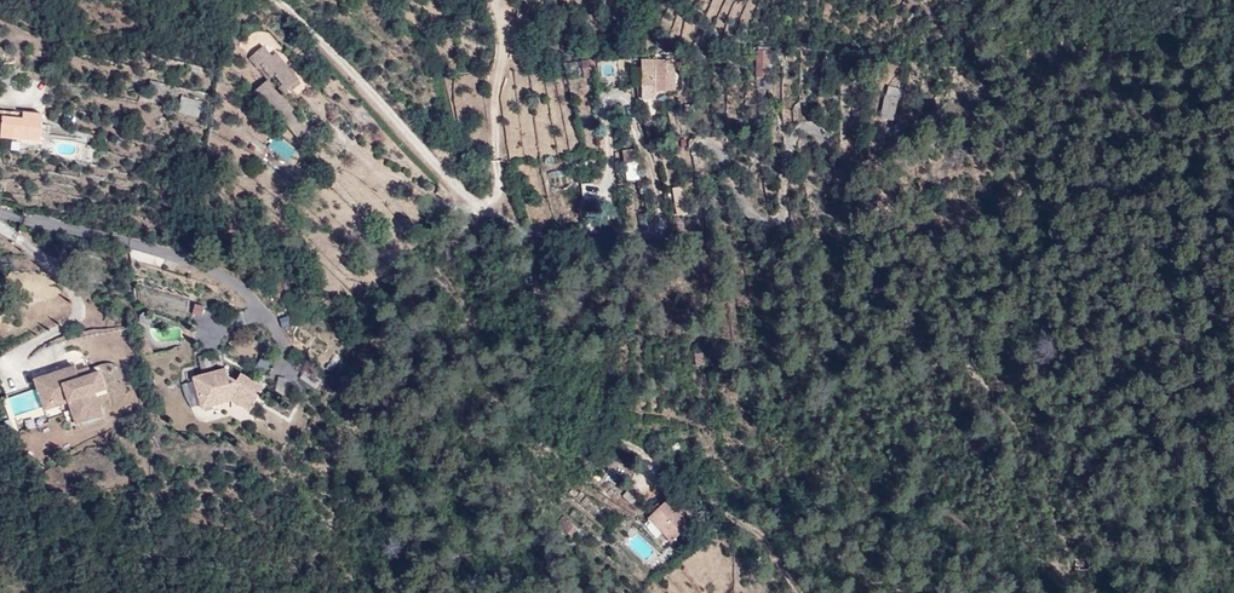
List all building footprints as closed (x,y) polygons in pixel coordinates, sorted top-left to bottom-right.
[(300,84),(298,81),(299,80),(277,53),(272,57),(264,46),(249,59),(266,79),(270,76),(271,78),(274,74),(283,85),(276,90),(269,80),(253,93),(259,101),(263,98),(287,127),(296,119),(291,112),(294,110),(281,94),(287,90),(290,93),(300,84)] [(758,51),(757,78),(768,78),(769,47),(758,47),(758,51)] [(611,60),(600,61),(601,76),(612,75),(611,60)] [(665,91),(675,91),(675,60),(642,60),(642,100),(655,100),(655,94),(665,94),(665,91)] [(595,68),(583,69),(584,79),(597,77),(595,68)] [(768,78),(757,78),(757,90),(770,90),(770,78),(768,78)] [(148,90),(158,93),(160,83),(150,81),(148,90)] [(896,97),(883,95),(878,118),(891,121),(896,97)] [(178,113),(199,118),(202,102),(182,97),(178,113)] [(43,115),(24,113),(23,119),(3,117),(3,111),(0,111),(0,137),(3,137),(22,139),(40,141),(43,115)] [(23,119),(24,113),(3,111),(3,117),(23,119)] [(289,161),(298,149),(276,133),(267,145),(289,161)] [(22,139),(3,137),(1,152),(21,154),(22,139)] [(626,179),(639,178),(636,147),(623,148),(626,179)] [(687,214),(682,187),(673,189),(677,215),(687,214)] [(638,215),(640,227),(648,225),(645,214),(638,215)] [(192,313),(202,315),(204,303),(194,302),(192,313)] [(1037,323),(1031,314),(1019,321),(1025,330),(1037,323)] [(146,339),(138,340),(140,354),(154,354),(146,339)] [(90,367),(77,372),(79,380),(93,375),(90,367)] [(36,380),(45,410),(69,401),(77,424),(102,416),(94,393),(105,390),(100,373),(93,375),(79,380),(77,372),(75,368),(36,380)] [(264,388),(241,374),(237,382),(227,375),(225,370),(194,378),(202,408),(232,400),(251,411),(264,388)] [(7,396),(13,415),(39,408),(33,389),(7,396)] [(44,415),(41,407),(15,416),(18,424),(44,415)] [(671,543),(692,524),(669,499),(661,507),(656,511),(648,519),(649,520),(657,529),(671,543)] [(654,532),(657,529),(649,520),(646,523),(654,532)] [(1091,552),(1077,552),(1077,563),(1091,564),(1091,552)]
